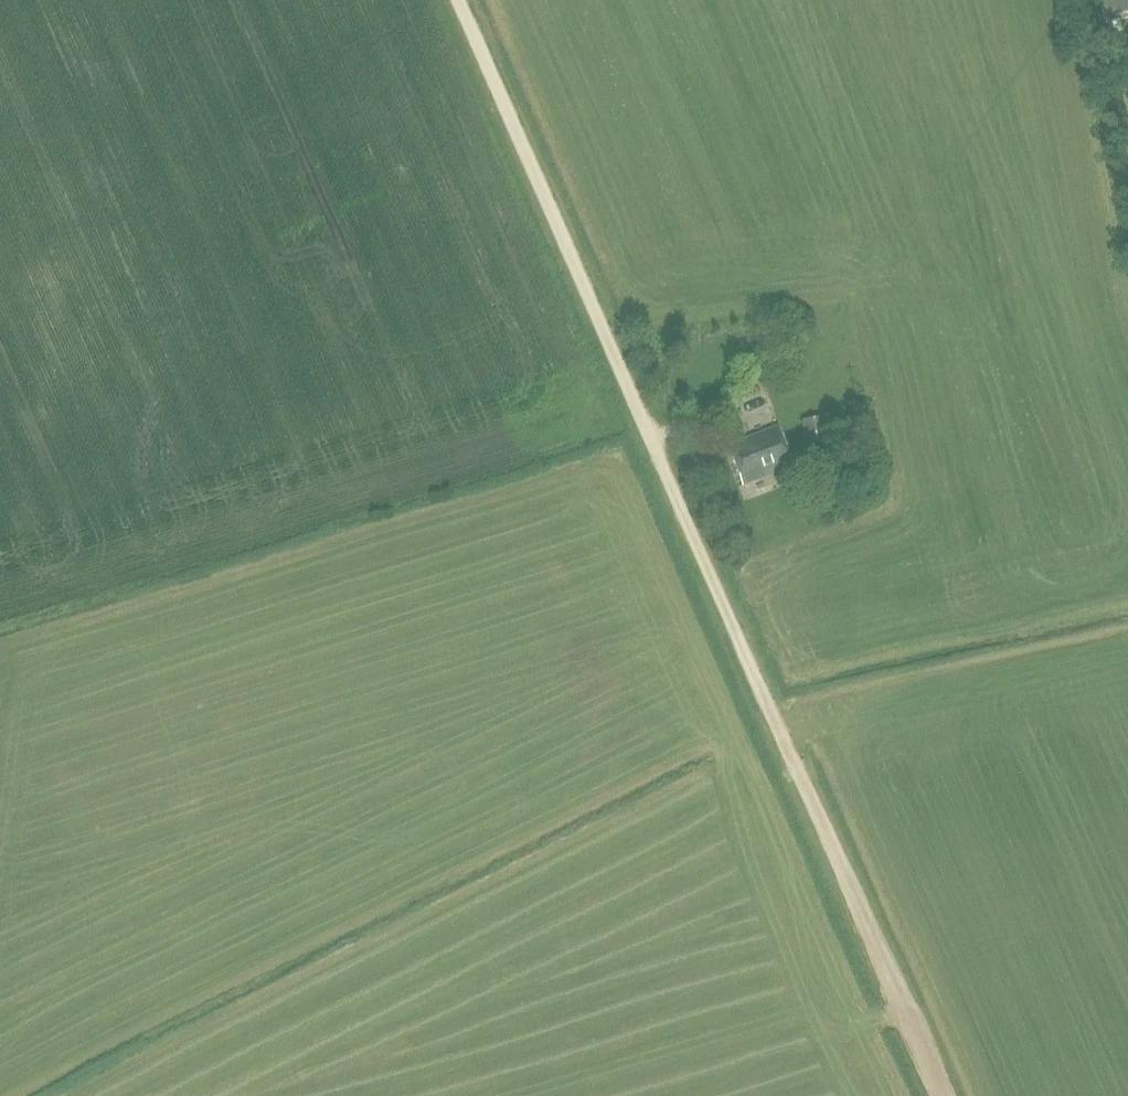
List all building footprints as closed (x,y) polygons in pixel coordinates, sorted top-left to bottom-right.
[(1109,12),(1127,9),(1127,0),(1107,0),(1109,12)] [(812,482),(839,477),(829,416),(802,420),(812,482)] [(743,484),(792,464),(776,425),(727,445),(743,484)]
